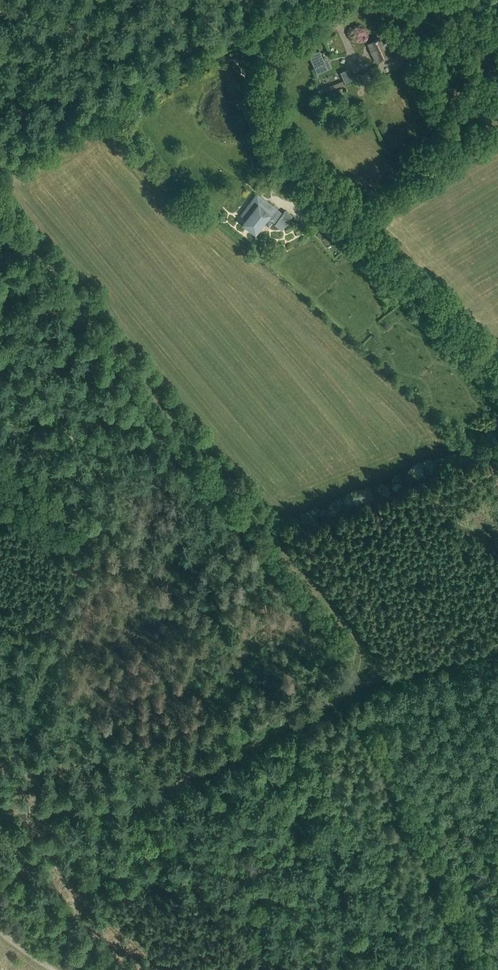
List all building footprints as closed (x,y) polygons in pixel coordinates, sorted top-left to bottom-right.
[(383,45),(380,39),(369,44),(377,62),(393,55),(397,53),(401,62),(412,57),(404,41),(393,46),(395,50),(391,52),(387,43),(383,45)] [(323,60),(319,51),(309,56),(315,68),(325,64),(323,60)] [(344,71),(348,82),(356,79),(352,67),(344,71)] [(366,87),(374,84),(369,71),(360,75),(366,87)] [(340,83),(318,92),(319,95),(342,86),(340,83)] [(282,213),(257,194),(241,215),(246,219),(242,224),(256,235),(265,224),(269,227),(274,221),(275,222),(274,224),(282,229),(292,216),(284,210),(282,213)]
